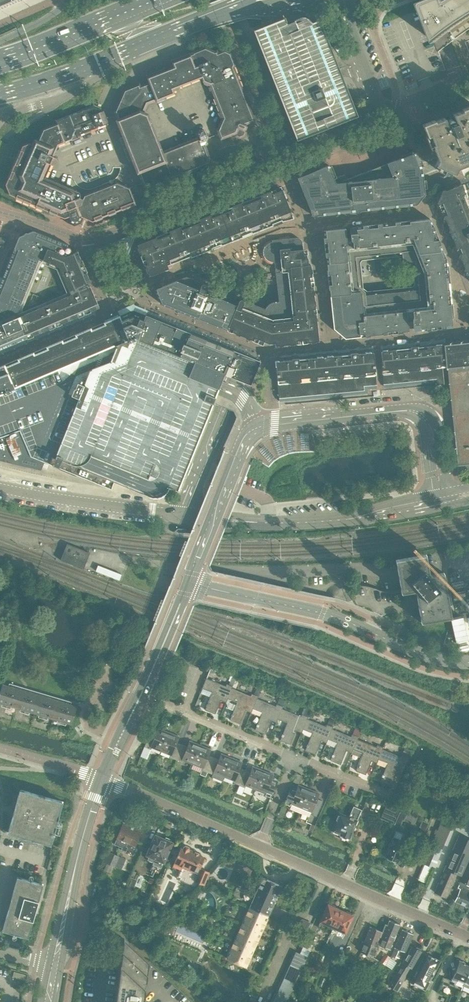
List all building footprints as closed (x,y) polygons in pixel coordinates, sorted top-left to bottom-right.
[(418,2),(434,42),(435,41),(435,42),(449,31),(462,22),(468,17),(468,0),(423,0),(418,2)] [(351,100),(343,79),(338,65),(319,19),(312,22),(308,19),(304,17),(301,17),(286,23),(284,18),(253,30),(280,98),(292,129),(297,140),(358,116),(351,100)] [(213,163),(207,148),(204,141),(206,136),(205,134),(204,130),(200,131),(198,135),(199,136),(161,151),(147,114),(143,113),(147,104),(156,100),(156,102),(175,95),(173,88),(181,85),(181,87),(200,80),(199,78),(201,78),(203,84),(207,86),(210,84),(212,88),(210,88),(221,118),(216,130),(220,140),(230,136),(229,134),(233,133),(234,137),(239,139),(245,137),(247,132),(246,130),(247,127),(246,124),(255,121),(234,67),(235,64),(231,52),(224,49),(218,52),(217,49),(214,50),(205,46),(190,52),(191,53),(171,61),(174,67),(166,71),(165,69),(146,76),(149,82),(141,86),(140,84),(124,90),(114,112),(124,136),(131,154),(134,162),(133,162),(143,188),(153,192),(165,187),(164,183),(213,163)] [(78,137),(107,125),(105,118),(106,118),(105,115),(103,115),(100,108),(94,105),(55,120),(56,124),(42,129),(37,142),(33,140),(31,144),(29,143),(22,146),(20,150),(19,149),(13,163),(14,164),(11,170),(10,170),(7,177),(8,178),(5,184),(6,185),(4,186),(6,191),(8,190),(9,194),(16,197),(15,198),(29,204),(30,203),(36,206),(35,207),(42,210),(43,209),(49,211),(48,212),(56,216),(56,215),(64,218),(65,218),(68,223),(74,226),(81,223),(84,217),(88,219),(120,207),(122,211),(136,205),(129,188),(116,182),(85,194),(45,177),(51,164),(53,165),(55,164),(57,160),(56,157),(53,156),(58,145),(71,140),(71,141),(79,138),(78,137)] [(461,109),(461,110),(444,117),(433,121),(433,120),(422,124),(426,135),(425,136),(429,146),(432,145),(437,159),(435,165),(436,170),(450,175),(454,174),(455,172),(468,166),(468,106),(461,109)] [(334,178),(331,171),(328,165),(297,178),(308,206),(312,216),(318,215),(416,205),(418,204),(418,203),(423,196),(425,196),(425,194),(423,180),(425,180),(424,175),(424,174),(415,152),(349,177),(346,179),(344,174),(334,178)] [(441,201),(445,210),(444,212),(448,223),(450,224),(451,225),(450,227),(454,237),(456,238),(458,244),(460,248),(460,249),(459,251),(463,261),(465,262),(466,263),(465,265),(465,266),(466,269),(468,276),(468,189),(467,190),(465,184),(448,191),(446,190),(445,192),(441,199),(441,201)] [(294,219),(283,191),(281,186),(220,210),(155,236),(156,237),(152,239),(151,238),(138,243),(139,244),(137,246),(148,275),(149,275),(149,276),(151,275),(151,276),(167,270),(167,269),(168,268),(167,266),(170,264),(191,256),(191,258),(211,250),(212,249),(212,248),(217,246),(218,247),(233,241),(238,239),(241,240),(242,238),(243,237),(242,236),(251,232),(252,234),(272,226),(273,225),(272,224),(281,220),(282,222),(283,221),(292,219),(294,219)] [(402,332),(421,330),(452,327),(451,320),(454,317),(449,273),(449,270),(448,266),(432,226),(430,219),(410,221),(409,220),(394,222),(394,223),(382,224),(382,223),(362,225),(362,226),(323,230),(324,237),(323,237),(325,257),(326,257),(327,270),(329,290),(330,290),(331,300),(330,301),(331,302),(332,311),(331,312),(332,313),(333,321),(332,323),(333,324),(334,329),(338,333),(339,334),(340,334),(345,338),(350,338),(351,339),(352,337),(360,337),(370,336),(382,334),(382,335),(402,333),(402,332)] [(39,466),(42,460),(111,489),(114,481),(150,495),(161,495),(168,486),(178,490),(207,416),(220,385),(224,375),(250,385),(260,361),(146,315),(144,320),(132,316),(124,319),(122,314),(105,321),(90,286),(87,287),(86,283),(90,281),(77,251),(72,253),(70,248),(67,247),(68,245),(33,231),(19,237),(13,250),(9,249),(0,272),(0,457),(39,466)] [(93,252),(91,256),(92,256),(117,267),(120,268),(125,255),(126,254),(132,238),(129,236),(93,252)] [(12,240),(0,237),(0,270),(12,240)] [(186,277),(155,289),(160,303),(227,330),(235,333),(235,334),(239,336),(240,335),(245,337),(245,338),(249,340),(250,339),(251,340),(253,341),(254,338),(255,338),(263,341),(267,343),(269,343),(274,343),(275,346),(278,346),(283,346),(283,345),(297,343),(297,344),(307,343),(307,342),(310,342),(311,343),(315,342),(315,341),(319,341),(315,307),(315,305),(316,305),(315,300),(314,297),(313,283),(312,273),(312,268),(311,268),(311,265),(308,265),(307,263),(308,263),(308,258),(307,258),(307,256),(306,254),(303,255),(302,243),(302,241),(301,240),(300,239),(299,238),(297,237),(295,237),(272,240),(272,242),(270,242),(268,243),(267,244),(265,246),(264,247),(263,249),(263,251),(263,253),(263,255),(264,257),(265,258),(267,260),(268,261),(270,262),(272,262),(274,262),(274,263),(276,283),(277,292),(278,301),(275,301),(273,302),(270,302),(269,304),(267,305),(266,307),(265,309),(248,302),(244,302),(244,301),(243,301),(243,300),(242,300),(232,295),(186,277)] [(443,367),(445,366),(449,366),(457,447),(457,449),(459,466),(468,464),(468,341),(453,343),(452,343),(444,344),(443,343),(442,344),(438,344),(438,345),(420,347),(420,346),(413,347),(413,348),(389,350),(389,349),(383,350),(383,351),(381,351),(385,390),(445,384),(443,367)] [(377,388),(373,359),(373,352),(371,352),(371,351),(365,352),(365,353),(357,353),(357,352),(350,353),(350,354),(332,356),(332,355),(326,355),(326,356),(322,357),(322,356),(316,356),(316,357),(299,359),(299,358),(291,358),(291,360),(278,361),(278,360),(274,360),(275,366),(276,366),(277,383),(276,384),(277,393),(278,393),(279,401),(290,400),(290,399),(293,399),(293,400),(298,399),(298,398),(301,398),(301,399),(349,394),(349,393),(352,393),(352,394),(367,393),(366,387),(374,387),(374,388),(377,388)] [(451,617),(443,572),(429,575),(425,554),(395,559),(401,593),(405,592),(414,603),(418,601),(421,622),(451,617)] [(121,574),(98,565),(96,571),(119,580),(121,574)] [(227,698),(231,688),(232,686),(226,684),(226,686),(212,681),(216,671),(210,669),(206,678),(202,688),(212,692),(208,703),(207,703),(205,707),(205,708),(205,710),(215,714),(222,697),(227,699),(227,698)] [(8,686),(2,684),(0,691),(0,703),(71,724),(77,706),(8,686)] [(252,708),(256,698),(257,696),(251,694),(251,696),(232,688),(232,686),(231,688),(227,698),(227,699),(227,700),(226,702),(227,707),(234,710),(233,713),(232,713),(230,718),(231,718),(230,720),(240,724),(247,707),(252,710),(253,709),(253,708),(252,708)] [(277,719),(281,708),(282,708),(282,707),(277,704),(276,706),(257,699),(257,696),(256,698),(252,708),(253,708),(253,709),(262,712),(258,723),(257,723),(255,728),(256,728),(255,730),(265,734),(272,718),(277,720),(278,719),(277,719)] [(307,719),(308,717),(302,714),(301,716),(282,709),(283,707),(282,707),(282,708),(281,708),(277,719),(278,719),(287,722),(283,733),(282,733),(280,738),(281,738),(280,740),(290,744),(297,728),(302,730),(303,729),(302,729),(306,719),(307,719)] [(332,729),(333,727),(327,724),(326,727),(307,719),(308,717),(307,719),(306,719),(302,729),(303,729),(312,733),(308,743),(307,743),(305,748),(306,748),(305,750),(315,754),(322,738),(327,740),(328,739),(332,729)] [(150,733),(144,747),(150,749),(151,747),(161,751),(168,732),(161,730),(158,728),(156,734),(155,735),(150,733)] [(357,739),(358,737),(352,735),(351,737),(332,729),(328,739),(337,743),(333,753),(332,753),(330,758),(331,758),(330,760),(340,764),(347,748),(352,750),(353,749),(357,739)] [(168,732),(161,751),(171,755),(170,757),(176,759),(181,746),(176,744),(176,742),(179,737),(176,735),(168,732)] [(382,749),(383,747),(377,745),(376,747),(357,739),(353,749),(362,753),(358,764),(357,763),(355,768),(356,769),(355,771),(365,775),(372,758),(378,760),(378,759),(382,749)] [(181,746),(176,759),(182,762),(183,760),(192,764),(200,745),(193,742),(190,741),(187,746),(187,748),(181,746)] [(192,764),(191,769),(200,773),(200,774),(206,776),(207,772),(213,759),(207,757),(208,755),(210,749),(207,748),(200,745),(192,764)] [(403,770),(408,757),(402,755),(401,757),(382,749),(378,759),(387,763),(383,774),(382,773),(380,778),(381,779),(380,781),(390,785),(397,768),(403,770)] [(213,759),(207,772),(213,775),(214,773),(224,777),(231,758),(224,755),(221,754),(219,759),(218,761),(213,759)] [(231,758),(224,777),(234,780),(233,783),(239,785),(244,771),(239,769),(240,767),(242,762),(239,761),(231,758)] [(244,771),(239,785),(245,787),(246,785),(255,789),(263,771),(256,768),(253,766),(250,772),(250,774),(244,771)] [(263,771),(255,789),(265,793),(264,795),(270,798),(276,784),(270,782),(271,780),(273,775),(270,773),(263,771)] [(299,813),(309,789),(298,785),(295,792),(290,790),(284,803),(290,806),(291,804),(292,804),(290,809),(299,813)] [(51,845),(63,801),(20,789),(16,801),(19,802),(13,821),(11,821),(8,833),(51,845)] [(316,816),(322,803),(316,801),(319,793),(309,789),(299,813),(309,817),(310,814),(316,816)] [(395,823),(399,812),(386,806),(381,818),(395,823)] [(349,838),(357,819),(356,819),(360,810),(354,807),(350,816),(348,815),(347,816),(340,813),(332,831),(340,834),(340,835),(341,835),(342,838),(345,839),(348,838),(349,838)] [(434,868),(442,849),(453,822),(447,820),(443,818),(432,845),(431,844),(423,864),(434,868)] [(135,846),(142,830),(123,822),(114,844),(119,846),(118,848),(126,851),(128,847),(126,846),(127,843),(135,846)] [(401,837),(403,834),(396,832),(385,856),(387,857),(386,859),(391,861),(392,859),(397,861),(402,851),(403,852),(407,844),(406,844),(407,840),(401,837)] [(155,835),(147,854),(149,855),(147,859),(153,862),(150,869),(158,873),(163,861),(172,842),(171,842),(171,839),(165,837),(164,839),(155,835)] [(468,856),(468,840),(459,836),(434,892),(446,898),(448,893),(451,894),(453,889),(450,888),(458,870),(462,872),(468,856)] [(200,867),(203,861),(204,858),(200,856),(201,854),(189,849),(188,847),(185,845),(183,847),(181,846),(174,863),(173,866),(180,869),(182,866),(194,871),(193,872),(186,878),(193,887),(198,882),(204,885),(205,885),(204,884),(209,872),(210,873),(210,872),(202,869),(200,867)] [(116,867),(120,857),(108,852),(103,861),(116,867)] [(453,899),(455,900),(455,901),(468,907),(468,906),(468,862),(453,899)] [(28,938),(34,916),(43,884),(17,877),(11,899),(13,900),(11,909),(8,908),(2,930),(28,938)] [(268,915),(281,885),(263,877),(250,907),(268,915)] [(332,929),(340,910),(335,907),(336,906),(329,903),(328,905),(328,904),(320,921),(319,923),(332,929)] [(261,932),(268,915),(250,907),(242,924),(261,932)] [(345,932),(352,915),(352,913),(346,910),(345,912),(340,910),(332,929),(344,934),(345,932)] [(390,949),(400,924),(389,919),(388,924),(386,924),(379,943),(378,944),(376,948),(378,949),(380,945),(390,949)] [(379,943),(386,924),(385,923),(382,931),(370,926),(366,937),(379,943)] [(253,949),(261,932),(242,924),(235,941),(253,949)] [(405,952),(413,933),(403,929),(395,947),(399,949),(396,956),(400,959),(404,951),(405,952)] [(373,957),(376,948),(378,944),(379,943),(366,937),(364,942),(362,941),(360,947),(362,948),(361,952),(373,957)] [(124,938),(115,1001),(192,1001),(124,938)] [(246,966),(253,949),(235,941),(227,958),(246,966)] [(397,990),(421,951),(420,950),(420,948),(416,947),(414,947),(413,948),(411,947),(412,946),(402,962),(400,961),(398,966),(399,967),(388,985),(397,990)] [(312,955),(301,950),(299,953),(307,957),(311,959),(312,955)] [(290,961),(302,966),(307,957),(299,953),(294,951),(290,961)] [(385,964),(390,957),(385,953),(380,961),(378,960),(375,965),(383,971),(387,966),(385,964)] [(429,980),(439,960),(424,953),(410,982),(424,989),(425,987),(428,988),(431,981),(429,980)] [(281,979),(294,985),(302,966),(290,961),(281,979)] [(468,971),(468,965),(459,961),(451,981),(455,982),(453,986),(459,988),(459,989),(461,990),(468,971)] [(191,974),(196,970),(189,964),(185,968),(191,974)] [(461,990),(468,994),(468,971),(461,990)] [(292,990),(294,985),(281,979),(279,984),(292,990)] [(292,990),(279,984),(271,1001),(286,1001),(292,990)]
